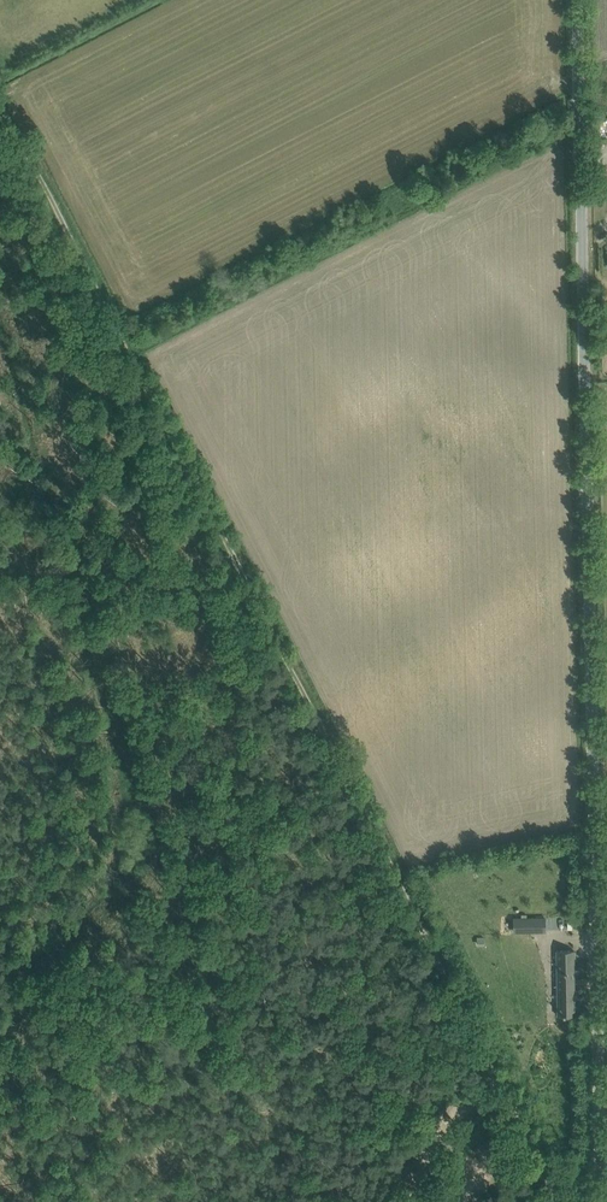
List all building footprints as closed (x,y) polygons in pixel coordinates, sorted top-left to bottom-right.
[(515,935),(556,934),(556,916),(515,916),(515,935)] [(574,950),(556,950),(557,1016),(575,1016),(574,950)]
